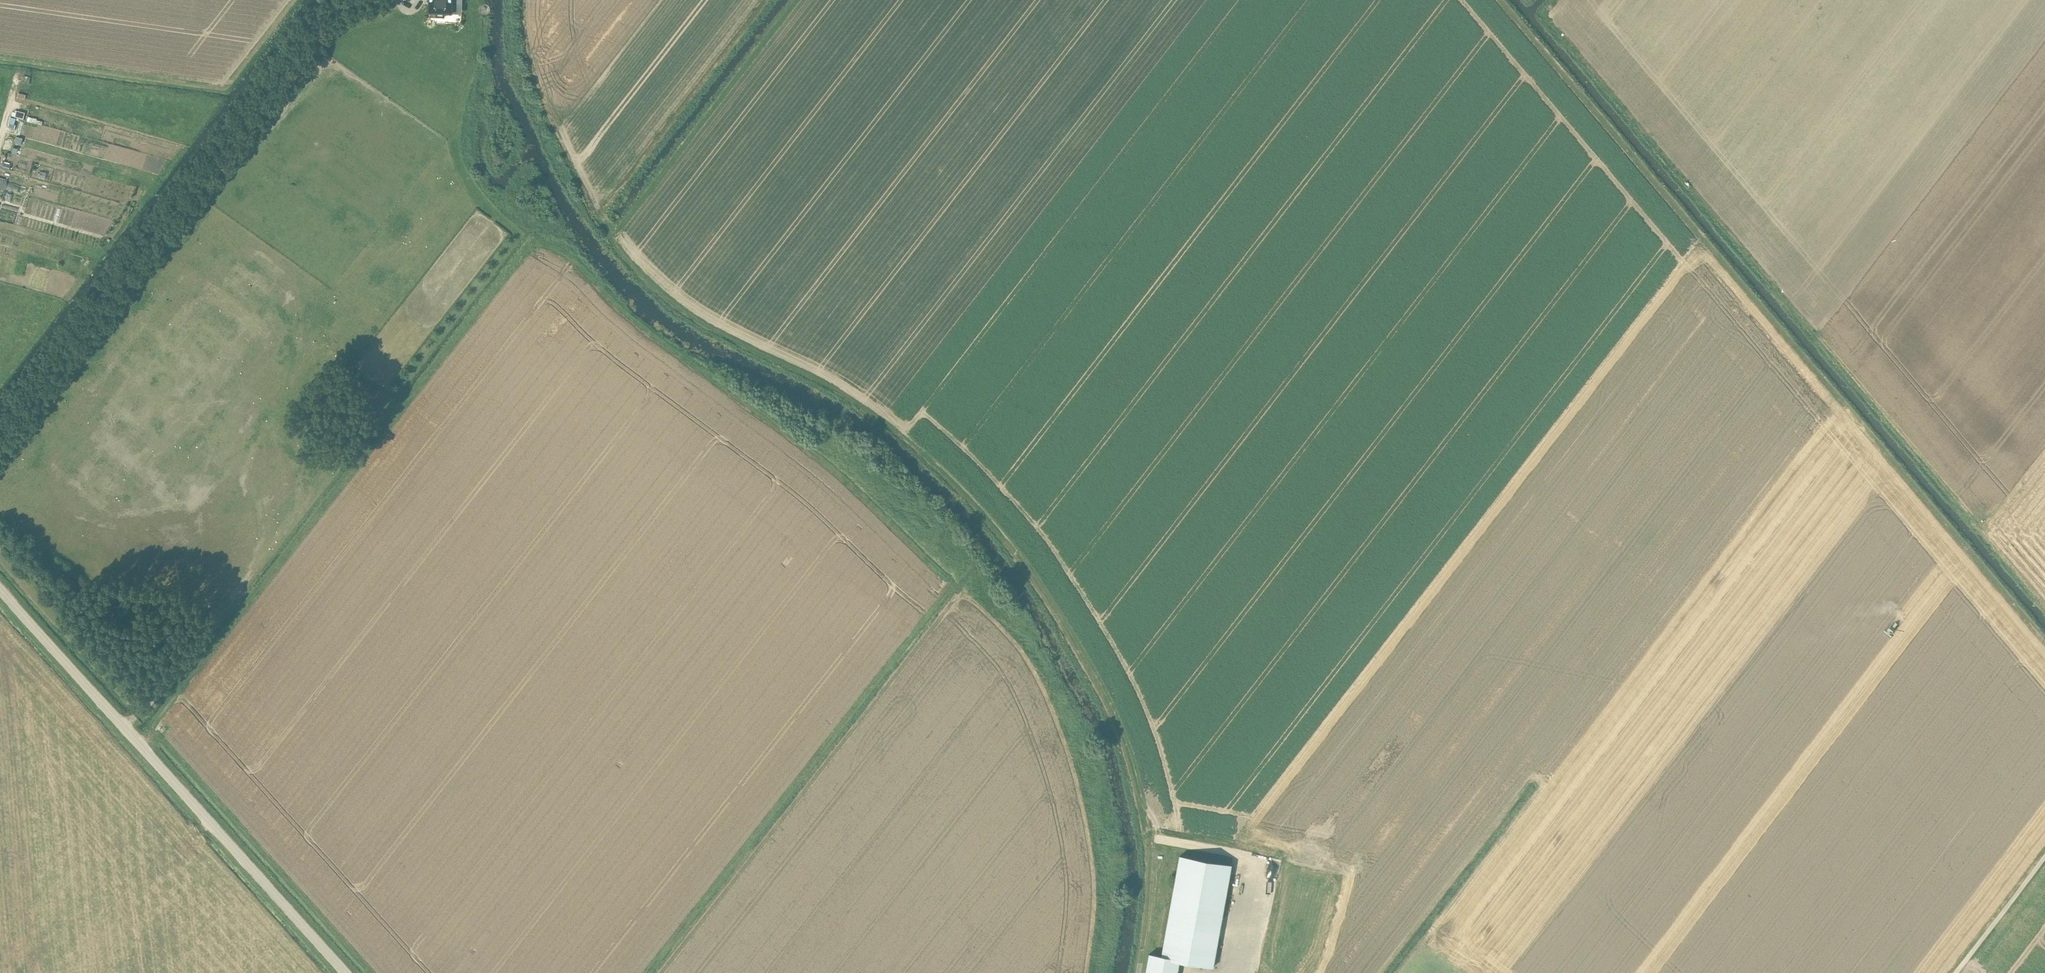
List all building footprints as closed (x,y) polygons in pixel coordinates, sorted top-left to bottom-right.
[(429,13),(430,13),(436,13),(436,17),(444,18),(444,14),(452,14),(452,4),(462,4),(462,0),(429,0),(429,13)] [(1145,972),(1176,972),(1179,962),(1213,968),(1231,865),(1179,856),(1161,956),(1148,954),(1145,972)]
